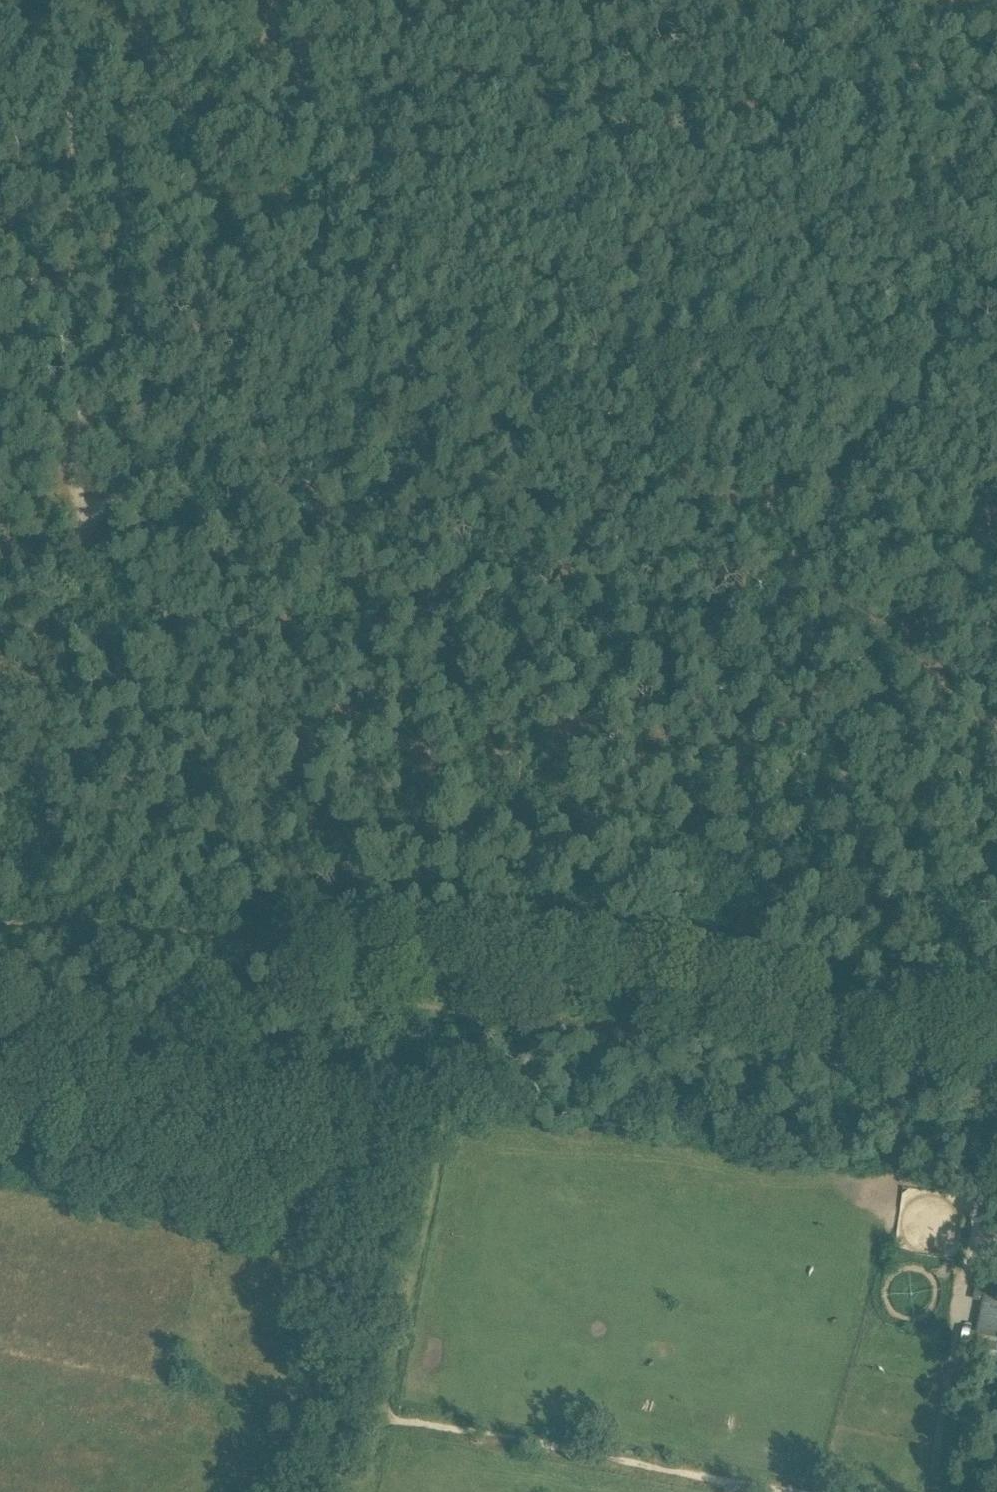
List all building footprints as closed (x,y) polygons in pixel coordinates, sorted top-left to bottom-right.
[(985,1291),(972,1350),(996,1355),(996,1293),(985,1291)]
